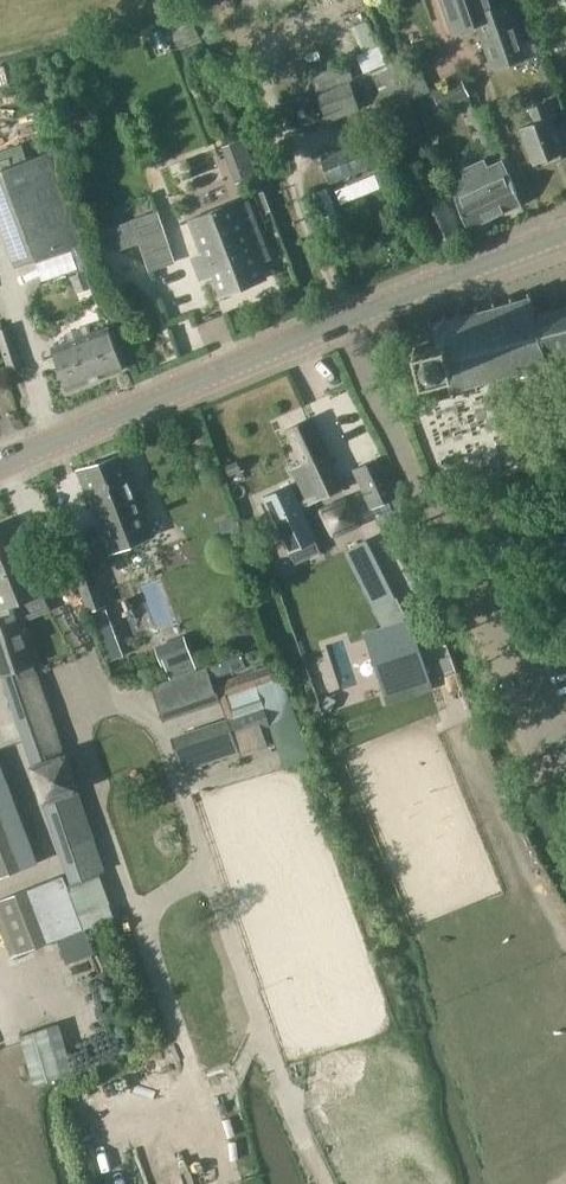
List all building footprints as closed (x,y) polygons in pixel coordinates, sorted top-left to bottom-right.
[(495,69),(538,54),(532,39),(522,43),(508,4),(502,6),(495,9),(492,0),(444,0),(455,33),(479,25),(495,69)] [(379,46),(368,20),(356,25),(367,51),(379,46)] [(328,120),(361,109),(351,80),(354,79),(348,63),(312,76),(328,120)] [(443,108),(473,94),(465,79),(436,92),(443,108)] [(546,102),(532,107),(537,120),(520,126),(534,164),(537,163),(539,168),(553,162),(552,157),(565,152),(565,126),(556,130),(546,102)] [(332,182),(370,167),(359,142),(322,156),(332,182)] [(436,242),(461,231),(453,211),(444,193),(422,142),(397,153),(436,242)] [(49,152),(0,170),(0,221),(16,264),(17,266),(85,240),(51,151),(49,152)] [(454,184),(455,188),(460,197),(458,198),(470,227),(470,228),(524,205),(511,174),(510,175),(509,174),(506,165),(503,161),(489,167),(486,160),(464,170),(466,173),(468,178),(465,179),(454,184)] [(256,165),(237,172),(240,181),(260,174),(256,165)] [(266,277),(237,201),(190,219),(203,251),(192,255),(201,281),(212,277),(219,295),(266,277)] [(175,262),(159,212),(134,220),(109,229),(115,250),(141,242),(150,270),(175,262)] [(529,290),(526,291),(527,296),(514,299),(513,295),(508,296),(509,300),(496,304),(495,300),(490,301),(491,305),(479,309),(477,304),(473,306),(474,310),(462,313),(461,309),(456,310),(457,315),(448,317),(447,313),(442,314),(443,318),(433,320),(432,317),(427,318),(428,322),(424,323),(425,328),(431,326),(435,342),(415,348),(423,379),(446,373),(450,388),(445,389),(446,393),(451,391),(452,396),(457,395),(456,390),(475,385),(477,390),(481,388),(480,384),(493,381),(494,385),(498,384),(497,379),(510,376),(512,380),(516,379),(515,375),(528,372),(529,376),(534,374),(533,370),(546,366),(547,371),(565,366),(565,304),(556,306),(555,302),(550,303),(551,308),(538,311),(536,305),(534,306),(529,290)] [(24,366),(11,325),(0,328),(0,342),(9,371),(24,366)] [(97,379),(124,369),(109,326),(81,336),(97,379)] [(67,390),(97,379),(81,336),(52,347),(67,390)] [(309,506),(345,489),(313,418),(289,429),(304,463),(293,469),(306,499),(301,502),(293,484),(263,498),(276,525),(267,528),(273,540),(281,536),(289,553),(290,553),(287,547),(314,534),(317,540),(318,540),(303,507),(309,505),(309,506)] [(109,553),(154,536),(122,453),(77,470),(109,553)] [(371,509),(398,496),(380,456),(353,469),(371,509)] [(239,518),(237,519),(225,524),(231,540),(244,536),(245,535),(239,518)] [(0,526),(0,619),(0,666),(3,675),(34,665),(33,664),(16,614),(14,614),(11,605),(43,593),(45,592),(17,520),(0,526)] [(90,611),(106,605),(80,533),(64,539),(90,611)] [(57,583),(71,577),(64,558),(49,564),(57,583)] [(411,618),(366,632),(386,693),(430,679),(411,618)] [(185,635),(156,646),(165,667),(169,678),(198,667),(194,656),(185,635)] [(239,655),(209,667),(213,679),(248,667),(248,665),(268,658),(265,647),(239,655)] [(119,662),(114,648),(105,652),(110,665),(119,662)] [(263,727),(272,724),(258,684),(273,679),(269,666),(213,684),(208,669),(155,686),(165,717),(228,695),(236,718),(174,739),(184,768),(244,749),(245,754),(269,746),(263,727)] [(79,792),(45,803),(47,807),(62,852),(79,847),(96,841),(79,792)] [(19,869),(22,868),(0,811),(0,877),(19,869)] [(35,948),(49,943),(28,889),(19,893),(0,900),(0,924),(12,957),(35,948)] [(87,928),(58,939),(67,964),(96,953),(87,928)] [(37,1087),(76,1075),(60,1025),(21,1037),(37,1087)]
